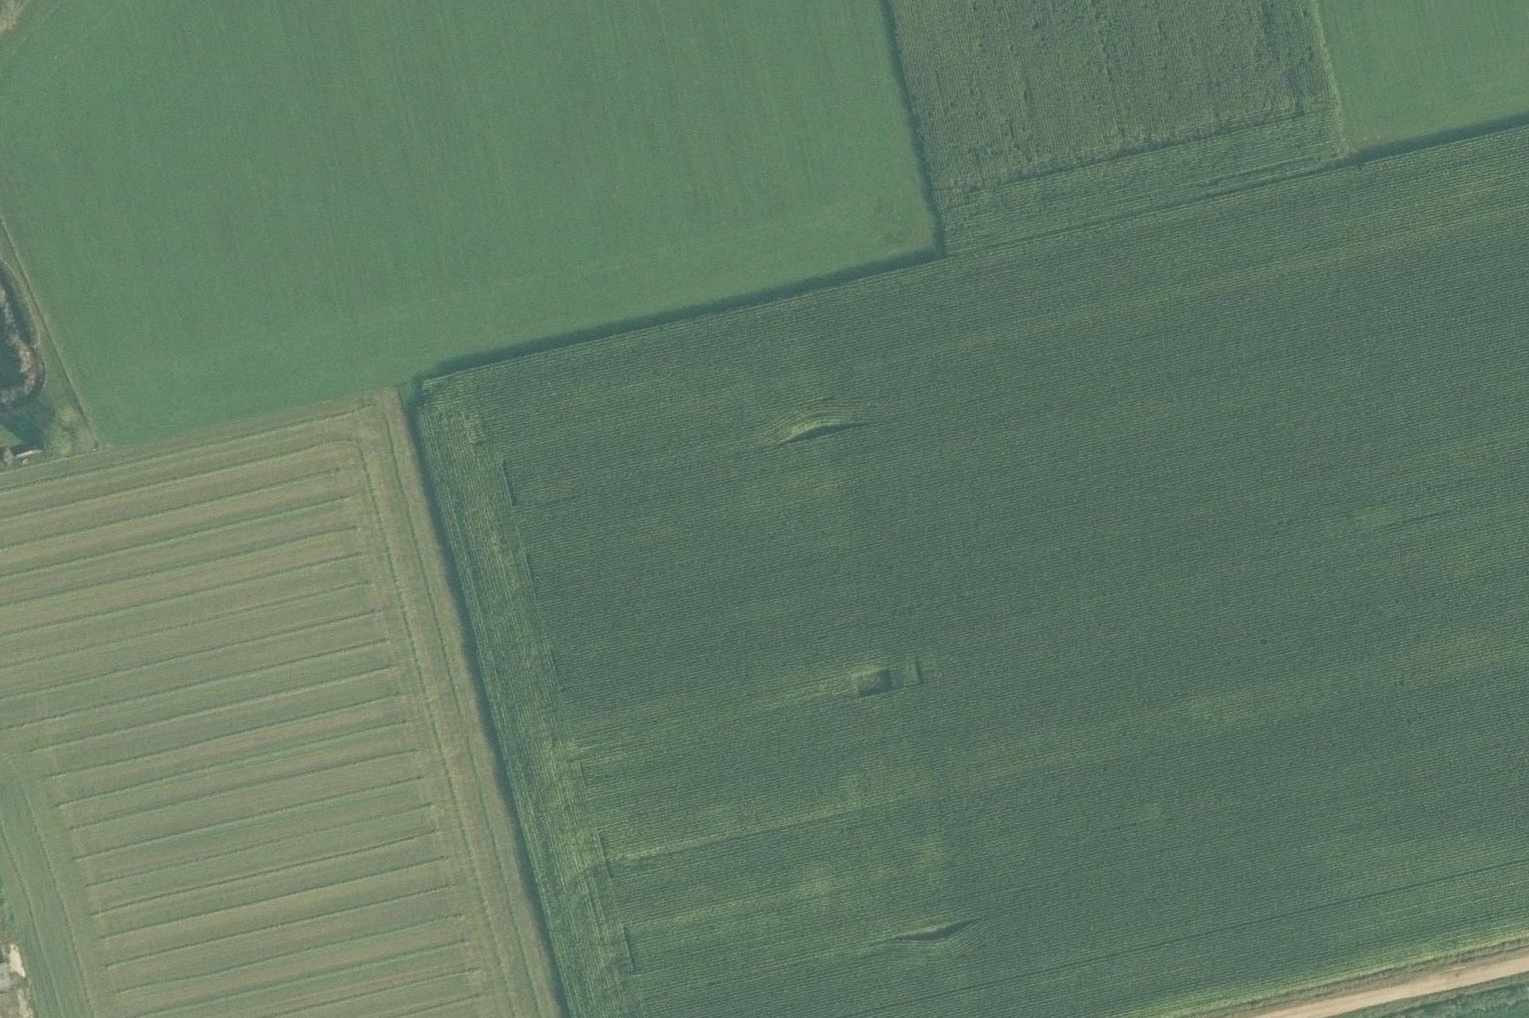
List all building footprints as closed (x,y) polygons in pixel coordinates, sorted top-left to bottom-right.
[(11,990),(0,950),(0,993),(11,990)]
